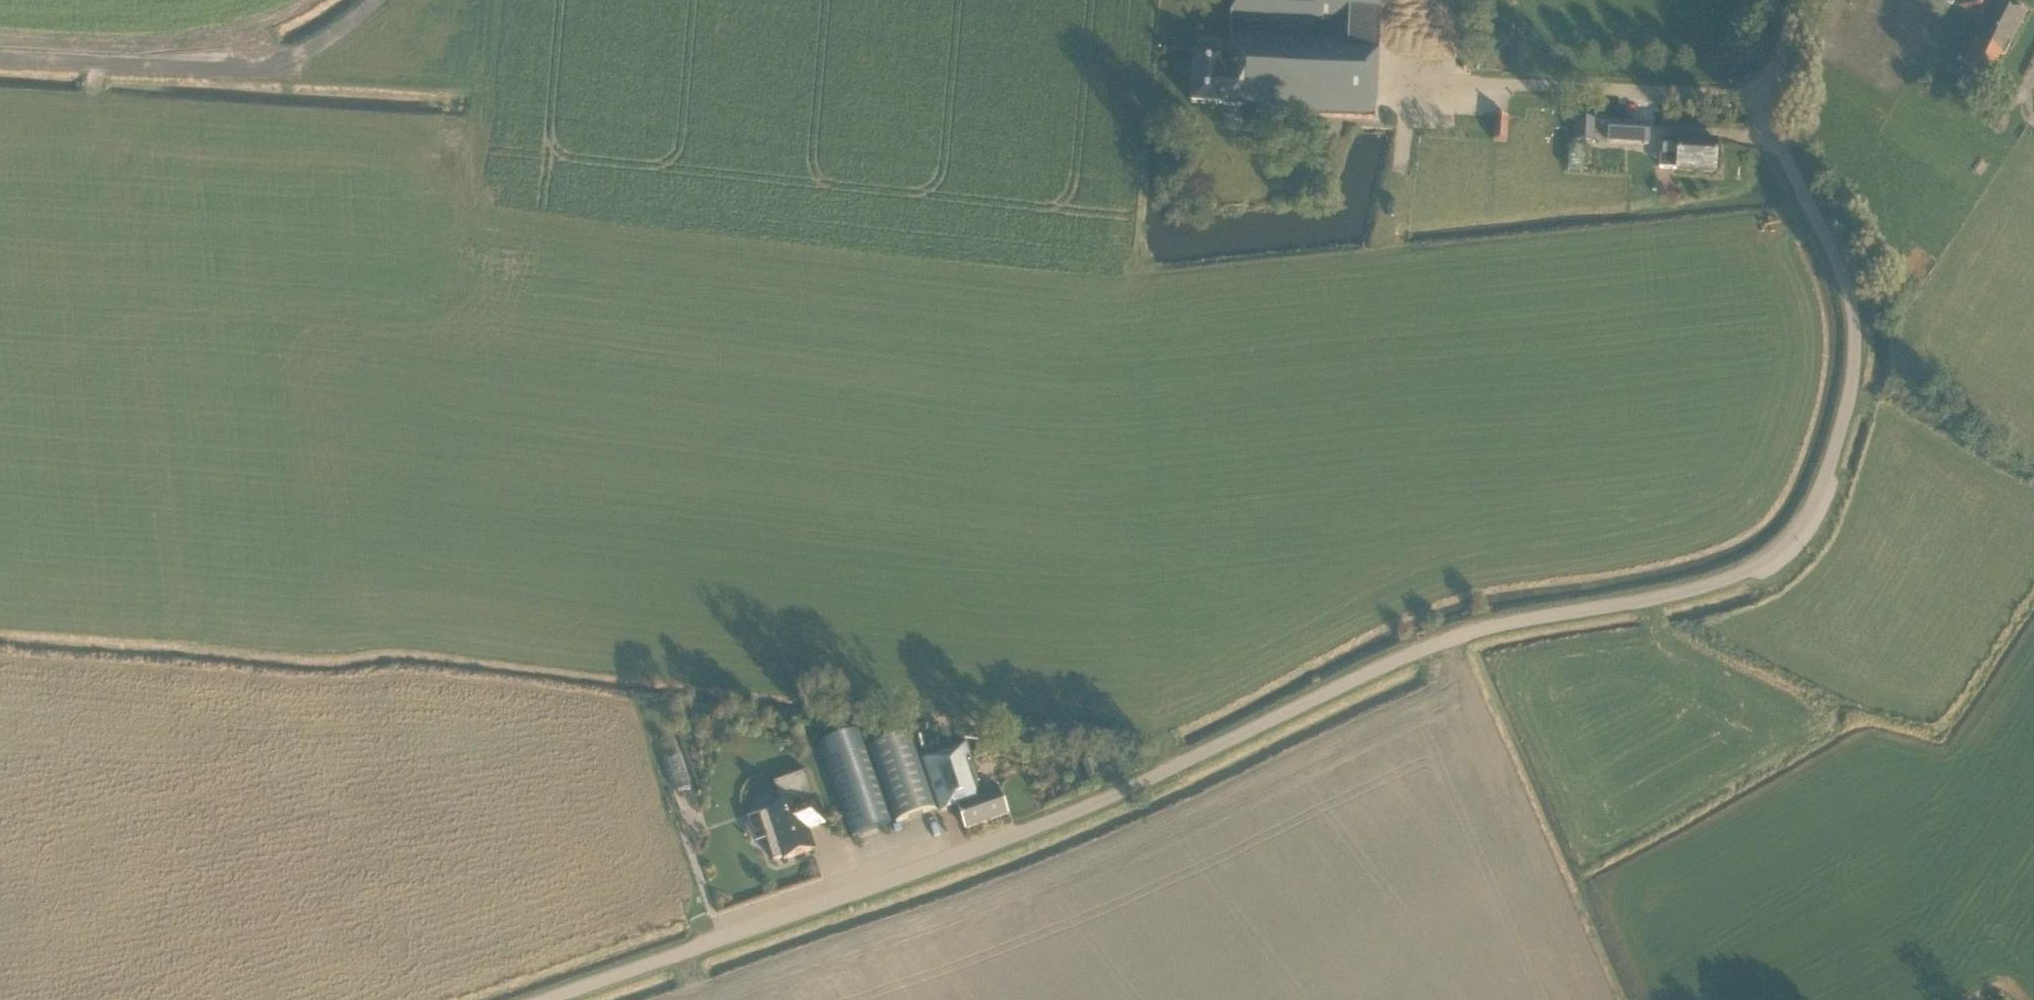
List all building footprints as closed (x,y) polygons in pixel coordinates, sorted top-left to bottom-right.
[(1193,55),(1191,105),(1245,107),(1245,114),(1376,119),(1377,91),(1382,0),(1231,0),(1227,65),(1223,65),(1223,57),(1193,55)] [(1940,14),(1946,2),(1952,5),(1955,0),(1913,0),(1940,14)] [(1960,7),(1982,19),(1962,65),(1988,80),(2001,56),(2004,58),(2027,13),(2003,0),(1963,0),(1960,7)] [(1507,142),(1508,118),(1494,118),(1493,142),(1507,142)] [(1595,121),(1576,120),(1575,142),(1593,143),(1595,121)] [(1650,124),(1608,122),(1607,142),(1649,145),(1650,124)] [(1678,141),(1664,140),(1663,156),(1659,156),(1658,168),(1677,169),(1677,170),(1716,172),(1717,142),(1679,140),(1678,141)] [(892,824),(859,731),(818,745),(850,838),(892,824)] [(936,809),(910,734),(868,749),(894,822),(936,809)] [(978,782),(966,745),(923,759),(941,812),(958,806),(965,830),(1008,815),(997,786),(979,792),(976,783),(978,782)] [(815,801),(805,773),(773,783),(782,808),(758,816),(774,862),(783,858),(784,861),(814,850),(806,830),(824,824),(816,801),(815,801)]
